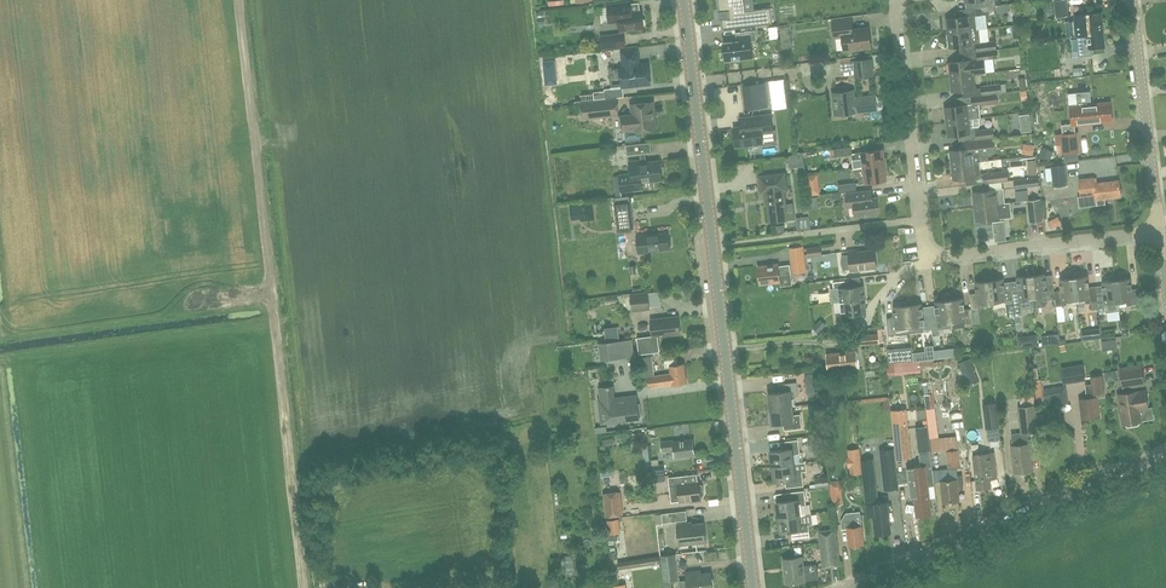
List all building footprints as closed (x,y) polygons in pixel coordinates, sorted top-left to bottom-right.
[(754,10),(746,11),(745,0),(720,0),(723,29),(772,23),(771,8),(754,10)] [(1056,17),(1068,16),(1066,0),(1058,0),(1054,1),(1056,17)] [(631,2),(607,5),(609,22),(619,21),(620,30),(644,27),(644,25),(646,23),(645,19),(643,18),(642,11),(632,12),(631,2)] [(989,6),(981,7),(978,7),(979,15),(990,13),(989,6)] [(1075,15),(1076,19),(1078,36),(1103,34),(1103,31),(1106,30),(1105,22),(1102,23),(1101,13),(1075,15)] [(975,15),(969,16),(946,19),(947,33),(976,29),(975,15)] [(871,46),(868,27),(853,30),(851,19),(833,22),(835,36),(843,35),(845,50),(871,46)] [(979,29),(976,29),(947,33),(949,48),(976,44),(977,52),(996,50),(995,41),(981,43),(979,29)] [(624,33),(601,36),(602,48),(625,46),(624,33)] [(741,43),(724,45),(726,62),(754,59),(752,41),(756,41),(755,33),(740,35),(741,43)] [(1103,34),(1078,36),(1080,56),(1093,55),(1092,47),(1104,46),(1103,34)] [(620,66),(622,87),(651,83),(648,63),(639,64),(638,49),(622,51),(624,66),(620,66)] [(769,50),(770,66),(782,65),(780,49),(769,50)] [(978,60),(971,61),(971,60),(948,63),(950,77),(973,74),(986,73),(984,59),(997,58),(996,50),(977,52),(978,60)] [(872,75),(871,59),(855,60),(857,77),(872,75)] [(558,84),(556,60),(544,61),(546,85),(558,84)] [(973,74),(950,77),(952,91),(975,89),(973,74)] [(981,86),(982,95),(992,94),(997,94),(1002,93),(1001,84),(981,86)] [(858,111),(878,109),(876,94),(854,97),(853,90),(833,92),(835,110),(843,109),(844,113),(846,113),(849,115),(856,114),(858,112),(858,111)] [(1110,103),(1090,105),(1089,93),(1076,94),(1077,102),(1079,102),(1080,108),(1074,108),(1075,123),(1081,122),(1081,123),(1112,120),(1110,103)] [(954,98),(955,106),(944,107),(946,122),(979,118),(977,106),(993,104),(998,104),(997,94),(992,94),(982,95),(954,98)] [(582,103),(583,118),(618,114),(616,99),(582,103)] [(653,102),(632,104),(633,114),(621,115),(623,132),(625,132),(626,142),(641,140),(640,130),(656,128),(653,102)] [(741,127),(734,127),(736,145),(763,142),(762,132),(772,130),(771,115),(740,118),(741,127)] [(979,118),(946,122),(948,136),(971,133),(970,129),(978,128),(980,126),(979,119),(979,118)] [(976,140),(993,138),(992,128),(975,130),(976,140)] [(1080,153),(1079,132),(1055,134),(1056,146),(1057,146),(1057,154),(1062,153),(1062,154),(1080,153)] [(977,147),(949,151),(951,165),(979,161),(977,150),(994,147),(993,138),(976,140),(977,147)] [(640,160),(630,162),(632,173),(620,175),(622,192),(643,189),(642,182),(662,179),(661,173),(665,173),(664,166),(660,166),(659,160),(646,162),(645,153),(652,152),(651,142),(626,145),(627,155),(640,154),(641,160),(640,160)] [(835,156),(853,153),(852,146),(834,148),(834,149),(830,149),(831,157),(835,156)] [(1040,156),(1040,147),(1029,146),(1029,156),(1040,156)] [(863,166),(885,164),(883,148),(855,152),(856,158),(856,160),(853,160),(854,169),(863,168),(863,166)] [(805,166),(803,152),(794,153),(794,155),(788,156),(790,168),(805,166)] [(979,161),(951,165),(953,180),(976,177),(981,176),(979,161)] [(863,166),(863,168),(864,175),(858,176),(859,183),(887,179),(885,164),(863,166)] [(1047,182),(1053,181),(1054,186),(1068,184),(1066,164),(1052,166),(1052,168),(1045,168),(1047,182)] [(984,183),(1008,180),(1006,171),(982,174),(984,183)] [(785,204),(783,190),(782,174),(760,176),(762,192),(767,191),(771,221),(787,219),(786,217),(794,217),(793,203),(785,204)] [(1015,189),(1040,186),(1039,177),(1014,180),(1015,189)] [(1105,199),(1121,197),(1119,180),(1094,184),(1094,178),(1079,180),(1081,197),(1096,195),(1097,205),(1106,204),(1105,199)] [(839,191),(857,189),(856,181),(838,183),(839,191)] [(1004,188),(996,189),(973,192),(975,207),(1005,203),(1004,188)] [(879,212),(877,196),(862,198),(861,191),(846,192),(847,206),(854,205),(855,215),(879,212)] [(1042,221),(1040,199),(1028,200),(1030,222),(1042,221)] [(1005,203),(975,207),(977,221),(999,218),(1012,217),(1010,202),(1005,203)] [(592,203),(579,205),(581,220),(581,223),(595,221),(592,203)] [(615,205),(617,221),(618,229),(633,227),(630,203),(615,205)] [(669,238),(668,231),(637,235),(640,252),(656,250),(656,249),(670,248),(670,246),(672,245),(671,239),(669,238)] [(806,273),(803,246),(789,247),(792,274),(806,273)] [(808,257),(823,255),(822,246),(807,248),(808,257)] [(850,270),(875,267),(873,248),(856,251),(856,248),(848,249),(850,270)] [(779,274),(790,273),(789,264),(778,265),(778,263),(758,265),(760,283),(780,281),(779,274)] [(1017,276),(1018,280),(1010,281),(1015,315),(1022,314),(1022,309),(1035,308),(1030,271),(1026,272),(1027,275),(1017,276)] [(1035,271),(1030,271),(1035,308),(1035,310),(1042,309),(1045,304),(1048,303),(1049,300),(1052,300),(1052,303),(1056,302),(1054,290),(1053,283),(1046,284),(1045,273),(1035,274),(1035,271)] [(1073,274),(1076,299),(1090,297),(1090,302),(1091,302),(1092,309),(1098,308),(1097,293),(1096,285),(1089,286),(1087,275),(1078,277),(1077,273),(1073,274)] [(1061,289),(1054,290),(1056,302),(1056,306),(1063,305),(1062,300),(1076,299),(1073,274),(1069,274),(1069,277),(1059,279),(1061,289)] [(969,293),(971,307),(973,323),(980,322),(978,303),(992,302),(989,276),(984,277),(985,280),(975,281),(977,292),(969,293)] [(1010,281),(1004,282),(1003,278),(993,279),(993,276),(989,276),(992,302),(1006,300),(1008,316),(1015,315),(1010,281)] [(1104,292),(1097,293),(1098,308),(1106,307),(1105,303),(1119,301),(1116,276),(1112,277),(1112,280),(1103,281),(1104,292)] [(1144,289),(1139,289),(1139,288),(1131,289),(1130,278),(1120,279),(1120,276),(1116,276),(1119,301),(1133,299),(1133,304),(1140,303),(1140,302),(1145,301),(1144,289)] [(840,301),(864,298),(863,284),(849,286),(849,279),(833,281),(834,291),(839,290),(840,301)] [(648,292),(631,294),(633,310),(650,308),(648,292)] [(953,328),(952,321),(949,296),(945,297),(945,300),(935,301),(936,304),(929,304),(929,306),(930,313),(932,329),(932,335),(933,335),(939,334),(939,330),(953,328)] [(973,323),(971,307),(964,308),(963,298),(953,299),(953,296),(949,296),(952,321),(965,319),(966,324),(973,323)] [(864,298),(840,301),(841,311),(836,312),(837,321),(853,320),(852,313),(866,312),(864,298)] [(922,314),(921,307),(921,303),(911,304),(911,300),(907,301),(910,326),(924,324),(924,329),(924,330),(932,329),(930,313),(922,314)] [(910,326),(907,301),(902,301),(903,304),(893,306),(895,317),(887,318),(889,333),(897,332),(896,328),(910,326)] [(1077,323),(1084,323),(1084,310),(1076,310),(1077,323)] [(651,319),(653,336),(638,337),(640,354),(660,352),(658,336),(681,333),(679,316),(651,319)] [(820,332),(825,326),(819,321),(814,327),(820,332)] [(1083,340),(1101,338),(1100,328),(1082,330),(1083,340)] [(854,346),(866,345),(880,343),(879,333),(853,336),(854,346)] [(1043,347),(1053,346),(1051,336),(1042,337),(1043,347)] [(1120,338),(1106,340),(1108,352),(1122,349),(1120,338)] [(632,340),(624,341),(601,344),(603,361),(626,358),(635,356),(632,340)] [(935,360),(934,351),(933,346),(925,347),(926,352),(927,361),(935,360)] [(914,360),(914,359),(913,353),(912,347),(888,349),(889,362),(914,360)] [(952,356),(951,349),(935,351),(935,358),(952,356)] [(828,369),(852,367),(857,366),(857,361),(856,350),(827,353),(828,369)] [(641,377),(655,376),(652,356),(639,357),(641,377)] [(651,387),(687,382),(684,364),(679,365),(678,358),(665,360),(666,367),(671,366),(672,374),(649,377),(651,387)] [(965,360),(958,363),(960,368),(963,375),(966,383),(968,386),(979,382),(974,371),(969,358),(965,360)] [(1123,389),(1146,385),(1142,364),(1119,367),(1123,389)] [(1066,382),(1086,379),(1083,367),(1064,370),(1066,382)] [(805,375),(806,385),(815,384),(814,374),(805,375)] [(1096,397),(1104,396),(1101,375),(1091,376),(1092,384),(1085,384),(1087,398),(1080,399),(1083,419),(1099,416),(1096,397)] [(771,408),(792,406),(791,396),(798,395),(796,382),(779,384),(780,391),(769,392),(771,408)] [(608,388),(601,389),(603,403),(600,404),(602,414),(604,414),(605,422),(616,420),(617,422),(634,420),(633,418),(642,417),(641,404),(639,405),(638,399),(616,402),(614,387),(611,387),(611,386),(608,387),(608,388)] [(1054,400),(1053,398),(1057,397),(1058,403),(1068,401),(1067,396),(1066,386),(1043,389),(1045,401),(1054,400)] [(1138,421),(1141,421),(1139,409),(1147,408),(1145,391),(1136,392),(1124,394),(1125,401),(1120,402),(1124,423),(1127,423),(1127,425),(1129,426),(1137,425),(1139,423),(1138,421)] [(925,395),(927,410),(935,408),(933,394),(925,395)] [(987,420),(988,434),(1000,433),(998,419),(997,403),(985,404),(987,420)] [(819,404),(809,405),(810,418),(820,417),(819,404)] [(1021,433),(1038,431),(1036,404),(1018,406),(1021,433)] [(792,406),(771,408),(773,424),(783,422),(784,430),(802,428),(800,413),(793,414),(792,406)] [(927,410),(930,439),(932,438),(939,438),(935,408),(927,410)] [(908,422),(893,424),(896,460),(911,458),(908,422)] [(919,451),(930,450),(927,426),(916,428),(919,451)] [(934,452),(946,451),(948,468),(961,467),(958,436),(939,438),(932,438),(934,452)] [(772,466),(794,463),(793,454),(800,454),(798,439),(780,441),(781,449),(770,450),(772,466)] [(675,457),(695,454),(694,440),(674,442),(674,440),(661,441),(662,451),(674,450),(675,457)] [(1031,452),(1032,451),(1031,443),(1012,445),(1015,471),(1033,469),(1031,452)] [(859,448),(848,449),(849,460),(847,461),(848,468),(850,468),(851,475),(862,473),(859,448)] [(880,451),(884,478),(895,476),(892,449),(880,451)] [(921,470),(908,472),(909,483),(909,486),(911,497),(915,496),(917,516),(931,514),(928,487),(935,486),(930,450),(919,451),(921,470)] [(973,455),(977,488),(991,487),(990,478),(997,477),(994,452),(973,455)] [(877,503),(874,483),(871,459),(862,460),(865,485),(868,516),(874,515),(876,534),(890,532),(887,502),(877,503)] [(794,463),(772,466),(774,481),(785,480),(786,487),(804,485),(802,471),(795,472),(794,463)] [(665,473),(664,464),(651,465),(652,475),(654,475),(655,482),(665,480),(665,473)] [(621,473),(607,474),(608,482),(621,481),(621,473)] [(669,477),(670,486),(672,502),(691,500),(692,502),(702,501),(701,497),(703,496),(705,495),(703,486),(702,485),(700,485),(700,482),(684,484),(683,475),(669,477)] [(958,489),(963,488),(961,475),(956,476),(956,479),(940,481),(943,503),(960,501),(958,489)] [(830,490),(828,477),(815,478),(817,491),(830,490)] [(842,490),(844,490),(843,480),(830,482),(833,505),(844,504),(842,490)] [(778,517),(800,514),(799,505),(806,505),(804,490),(787,492),(787,500),(776,501),(778,517)] [(621,492),(603,493),(605,505),(606,517),(623,514),(621,492)] [(663,523),(688,520),(686,510),(662,513),(663,523)] [(846,515),(847,521),(841,522),(842,529),(847,528),(849,546),(863,544),(861,526),(861,519),(860,512),(855,513),(855,515),(846,515)] [(800,514),(778,517),(780,532),(791,531),(792,539),(810,537),(809,525),(813,524),(811,513),(800,514)] [(621,532),(619,519),(607,521),(609,534),(621,532)] [(680,545),(707,541),(704,523),(692,524),(692,522),(677,524),(680,545)] [(823,568),(840,566),(835,528),(819,531),(823,568)] [(680,580),(677,553),(661,555),(664,582),(665,582),(665,587),(673,587),(672,581),(680,580)] [(564,574),(571,573),(570,561),(568,561),(567,556),(562,557),(564,574)] [(619,569),(660,563),(659,556),(618,562),(619,569)] [(805,580),(812,579),(811,570),(804,571),(802,556),(783,559),(786,584),(805,581),(805,580)] [(711,574),(701,575),(701,571),(688,573),(688,580),(680,581),(681,587),(713,587),(711,574)] [(546,581),(547,587),(562,587),(560,579),(546,581)]
